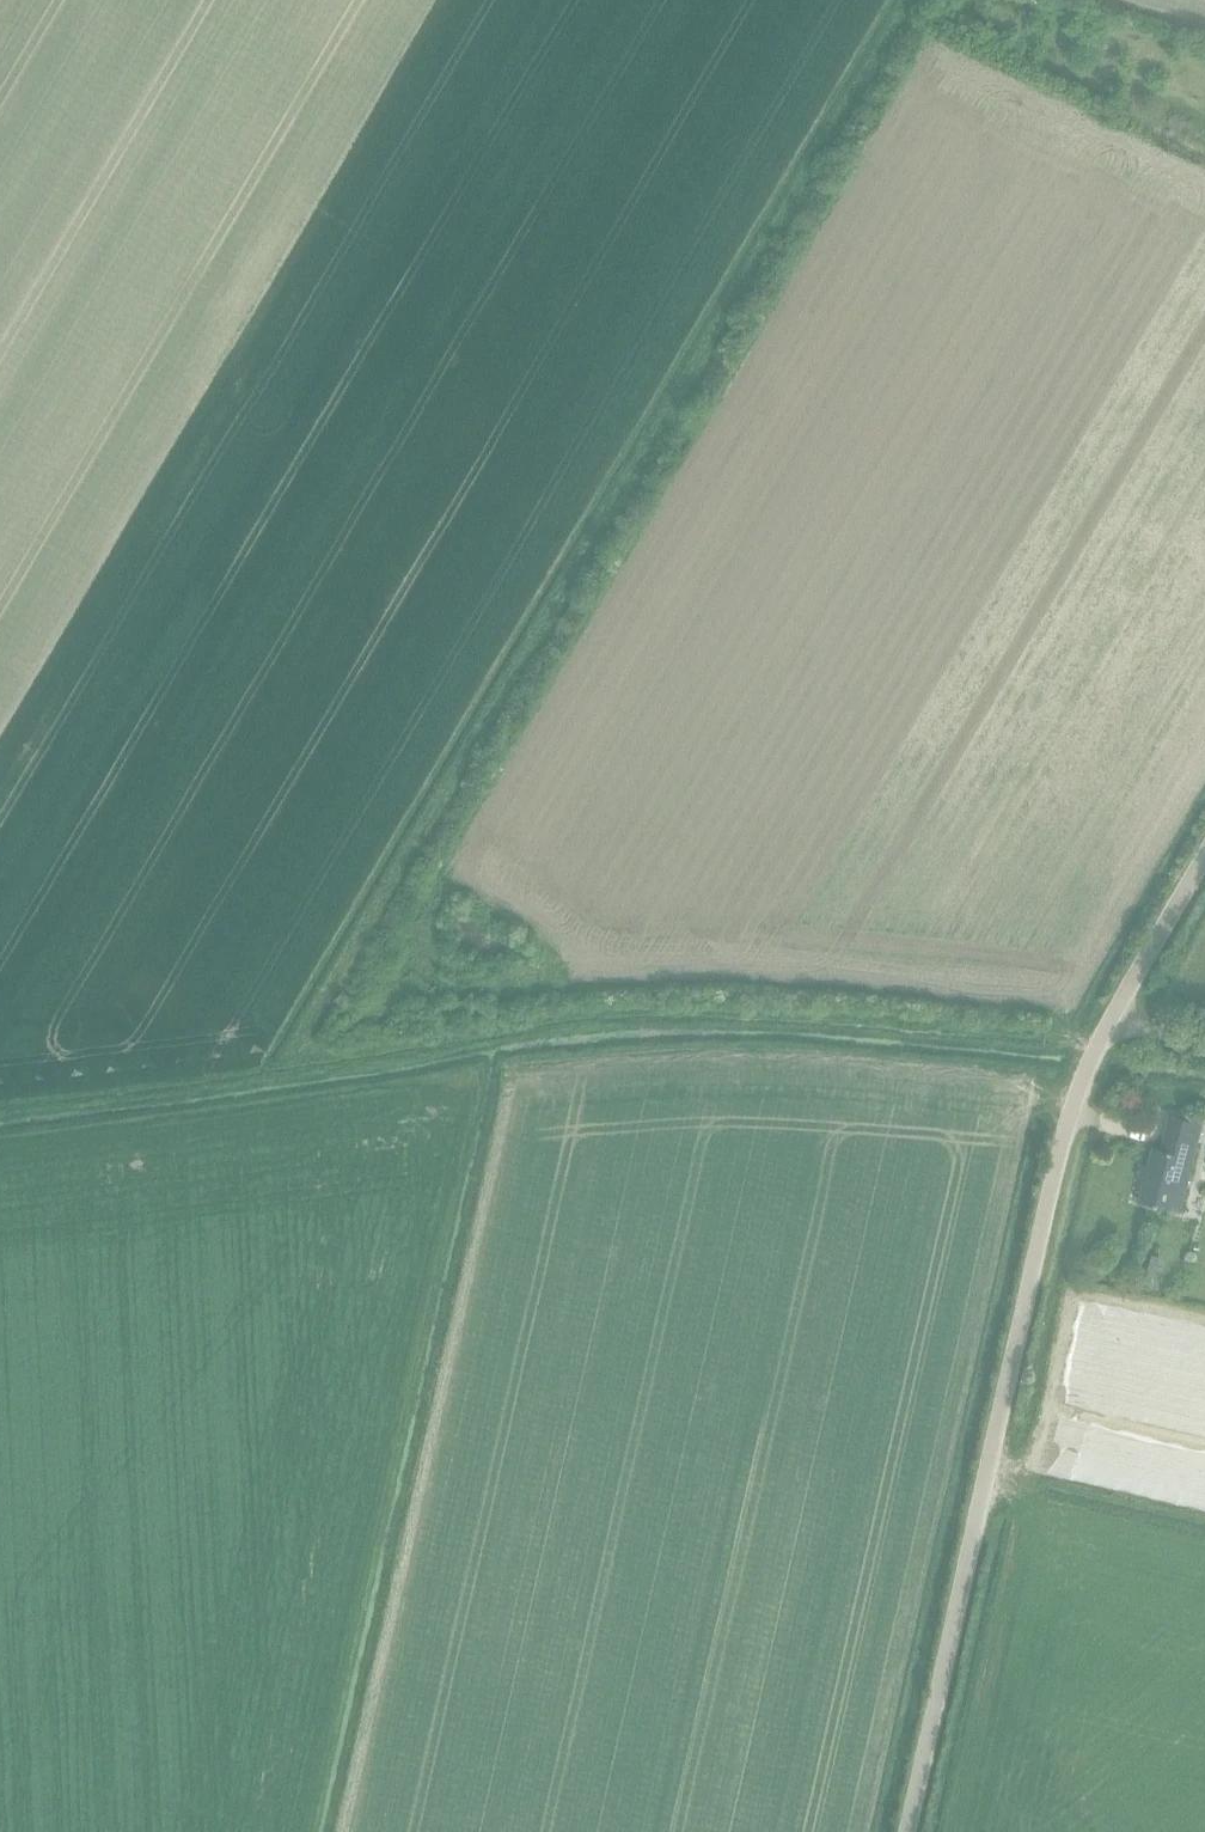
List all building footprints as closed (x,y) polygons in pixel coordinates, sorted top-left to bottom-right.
[(1151,1148),(1138,1200),(1179,1210),(1192,1159),(1191,1159),(1200,1123),(1167,1115),(1158,1150),(1151,1148)]
